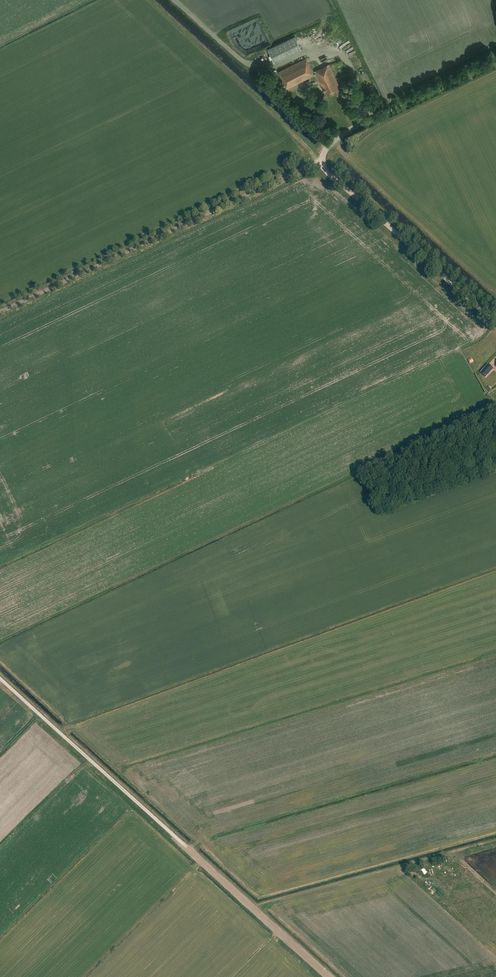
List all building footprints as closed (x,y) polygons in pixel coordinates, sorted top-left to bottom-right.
[(242,41),(248,52),(266,42),(261,33),(258,34),(257,31),(252,33),(253,35),(242,41)] [(275,63),(302,50),(295,36),(268,49),(275,63)] [(306,58),(279,71),(287,88),(314,75),(306,58)] [(329,64),(314,71),(326,96),(341,89),(329,64)] [(486,378),(494,369),(488,364),(480,373),(486,378)]
